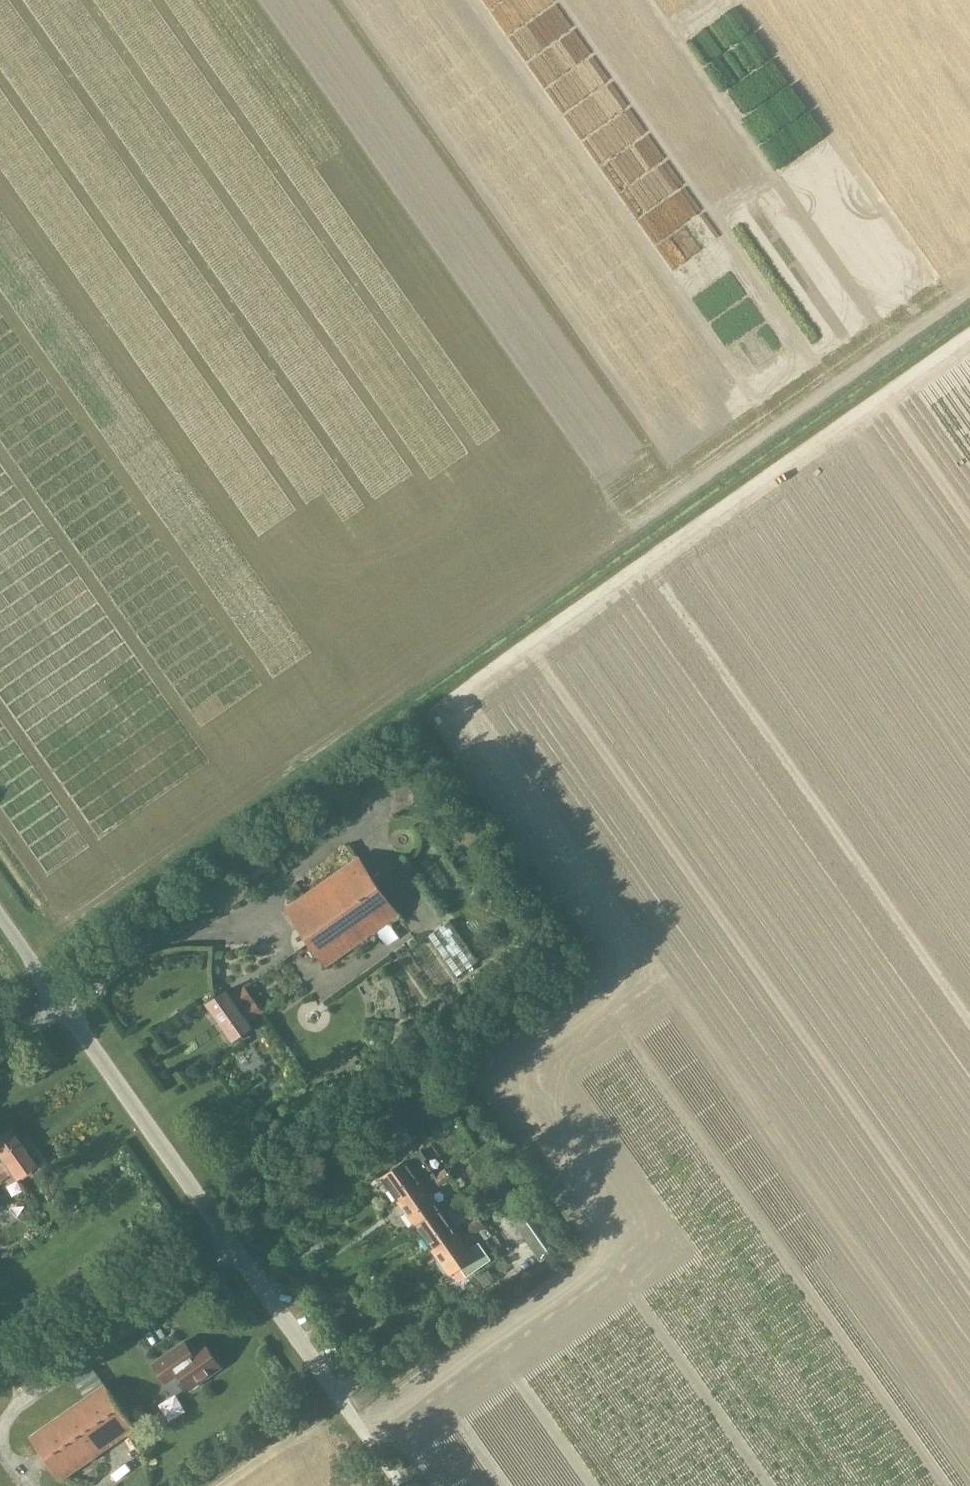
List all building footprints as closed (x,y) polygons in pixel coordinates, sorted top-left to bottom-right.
[(325,966),(397,915),(357,858),(285,909),(325,966)] [(250,1028),(247,1022),(260,1013),(243,988),(229,998),(225,991),(206,1005),(231,1041),(250,1028)] [(8,1007),(2,1011),(5,1016),(11,1011),(8,1007)] [(399,1122),(373,1140),(387,1160),(413,1142),(399,1122)] [(33,1165),(8,1129),(0,1135),(0,1159),(1,1161),(0,1162),(0,1179),(9,1173),(14,1179),(33,1165)] [(398,1203),(435,1177),(418,1153),(380,1179),(381,1180),(398,1203)] [(414,1227),(439,1209),(431,1198),(453,1182),(444,1170),(435,1177),(398,1203),(414,1227)] [(457,1210),(467,1203),(468,1202),(461,1192),(450,1200),(457,1210)] [(528,1204),(508,1218),(539,1261),(559,1247),(528,1204)] [(431,1251),(456,1233),(439,1209),(414,1227),(431,1251)] [(456,1233),(431,1251),(447,1274),(448,1275),(459,1268),(465,1277),(490,1260),(478,1243),(468,1250),(456,1233)] [(158,1316),(137,1326),(149,1349),(170,1339),(158,1316)] [(220,1367),(202,1343),(189,1352),(181,1342),(151,1363),(165,1383),(177,1374),(188,1390),(220,1367)] [(59,1480),(133,1428),(103,1385),(29,1438),(59,1480)]
